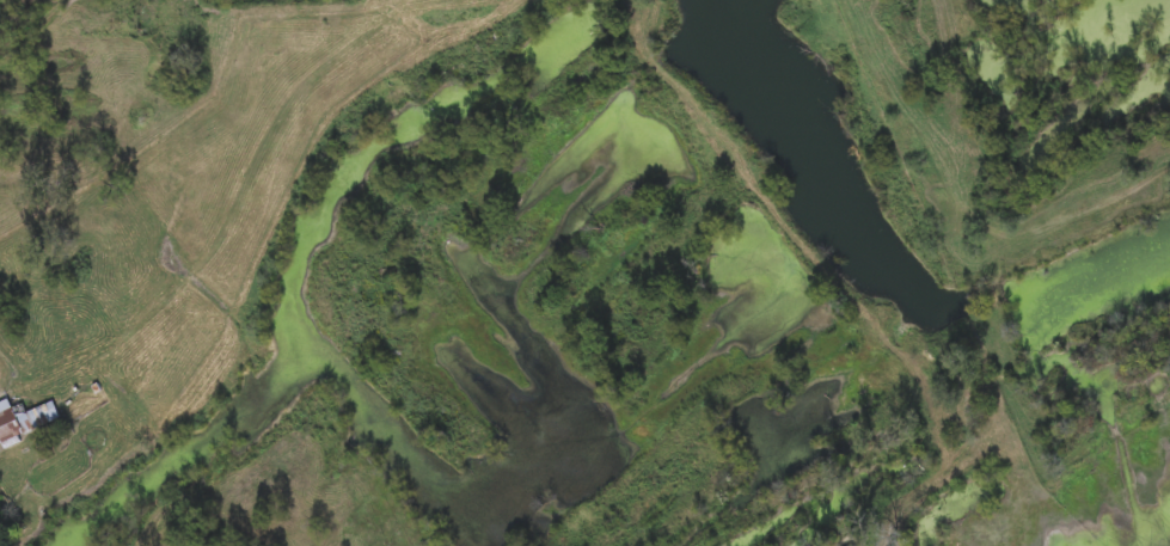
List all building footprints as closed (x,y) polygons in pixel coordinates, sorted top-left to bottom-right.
[(2,441),(0,434),(0,401),(12,397),(14,404),(50,391),(61,418),(2,441)]
